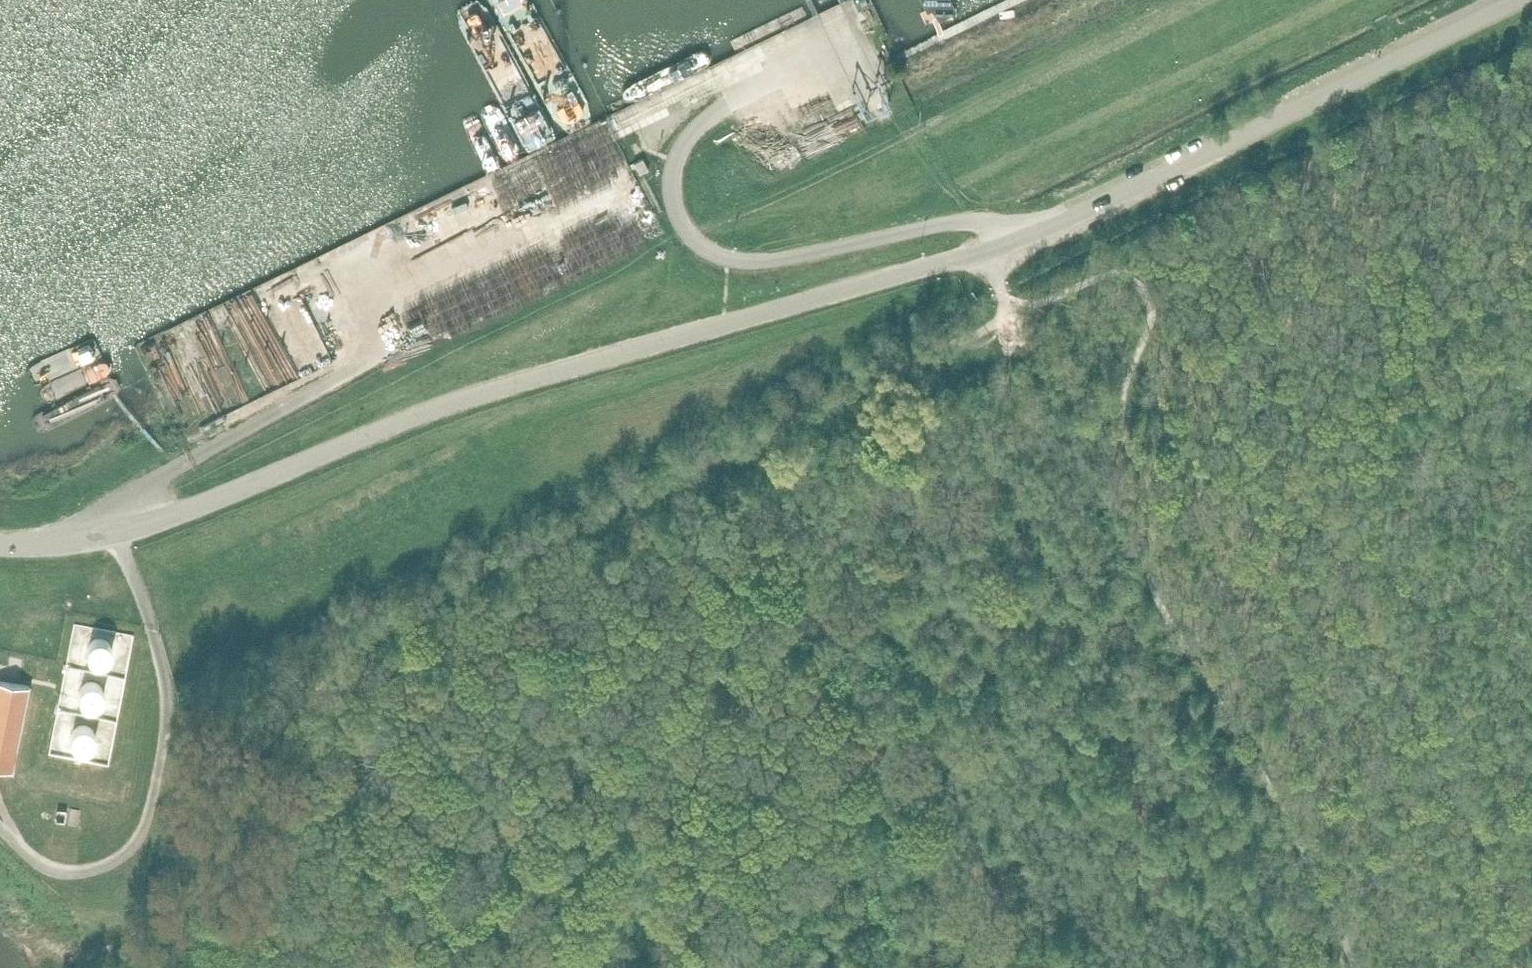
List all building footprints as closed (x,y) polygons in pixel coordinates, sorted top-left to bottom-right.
[(932,36),(964,21),(954,0),(914,0),(932,36)] [(508,184),(517,201),(508,206),(512,215),(527,207),(514,181),(508,184)] [(293,349),(276,355),(283,375),(318,362),(303,320),(285,326),(293,349)] [(95,660),(100,637),(79,633),(74,656),(95,660)] [(84,675),(66,680),(72,705),(91,700),(84,675)] [(13,771),(29,686),(0,681),(0,769),(13,771)] [(74,718),(56,728),(67,747),(85,737),(74,718)]
